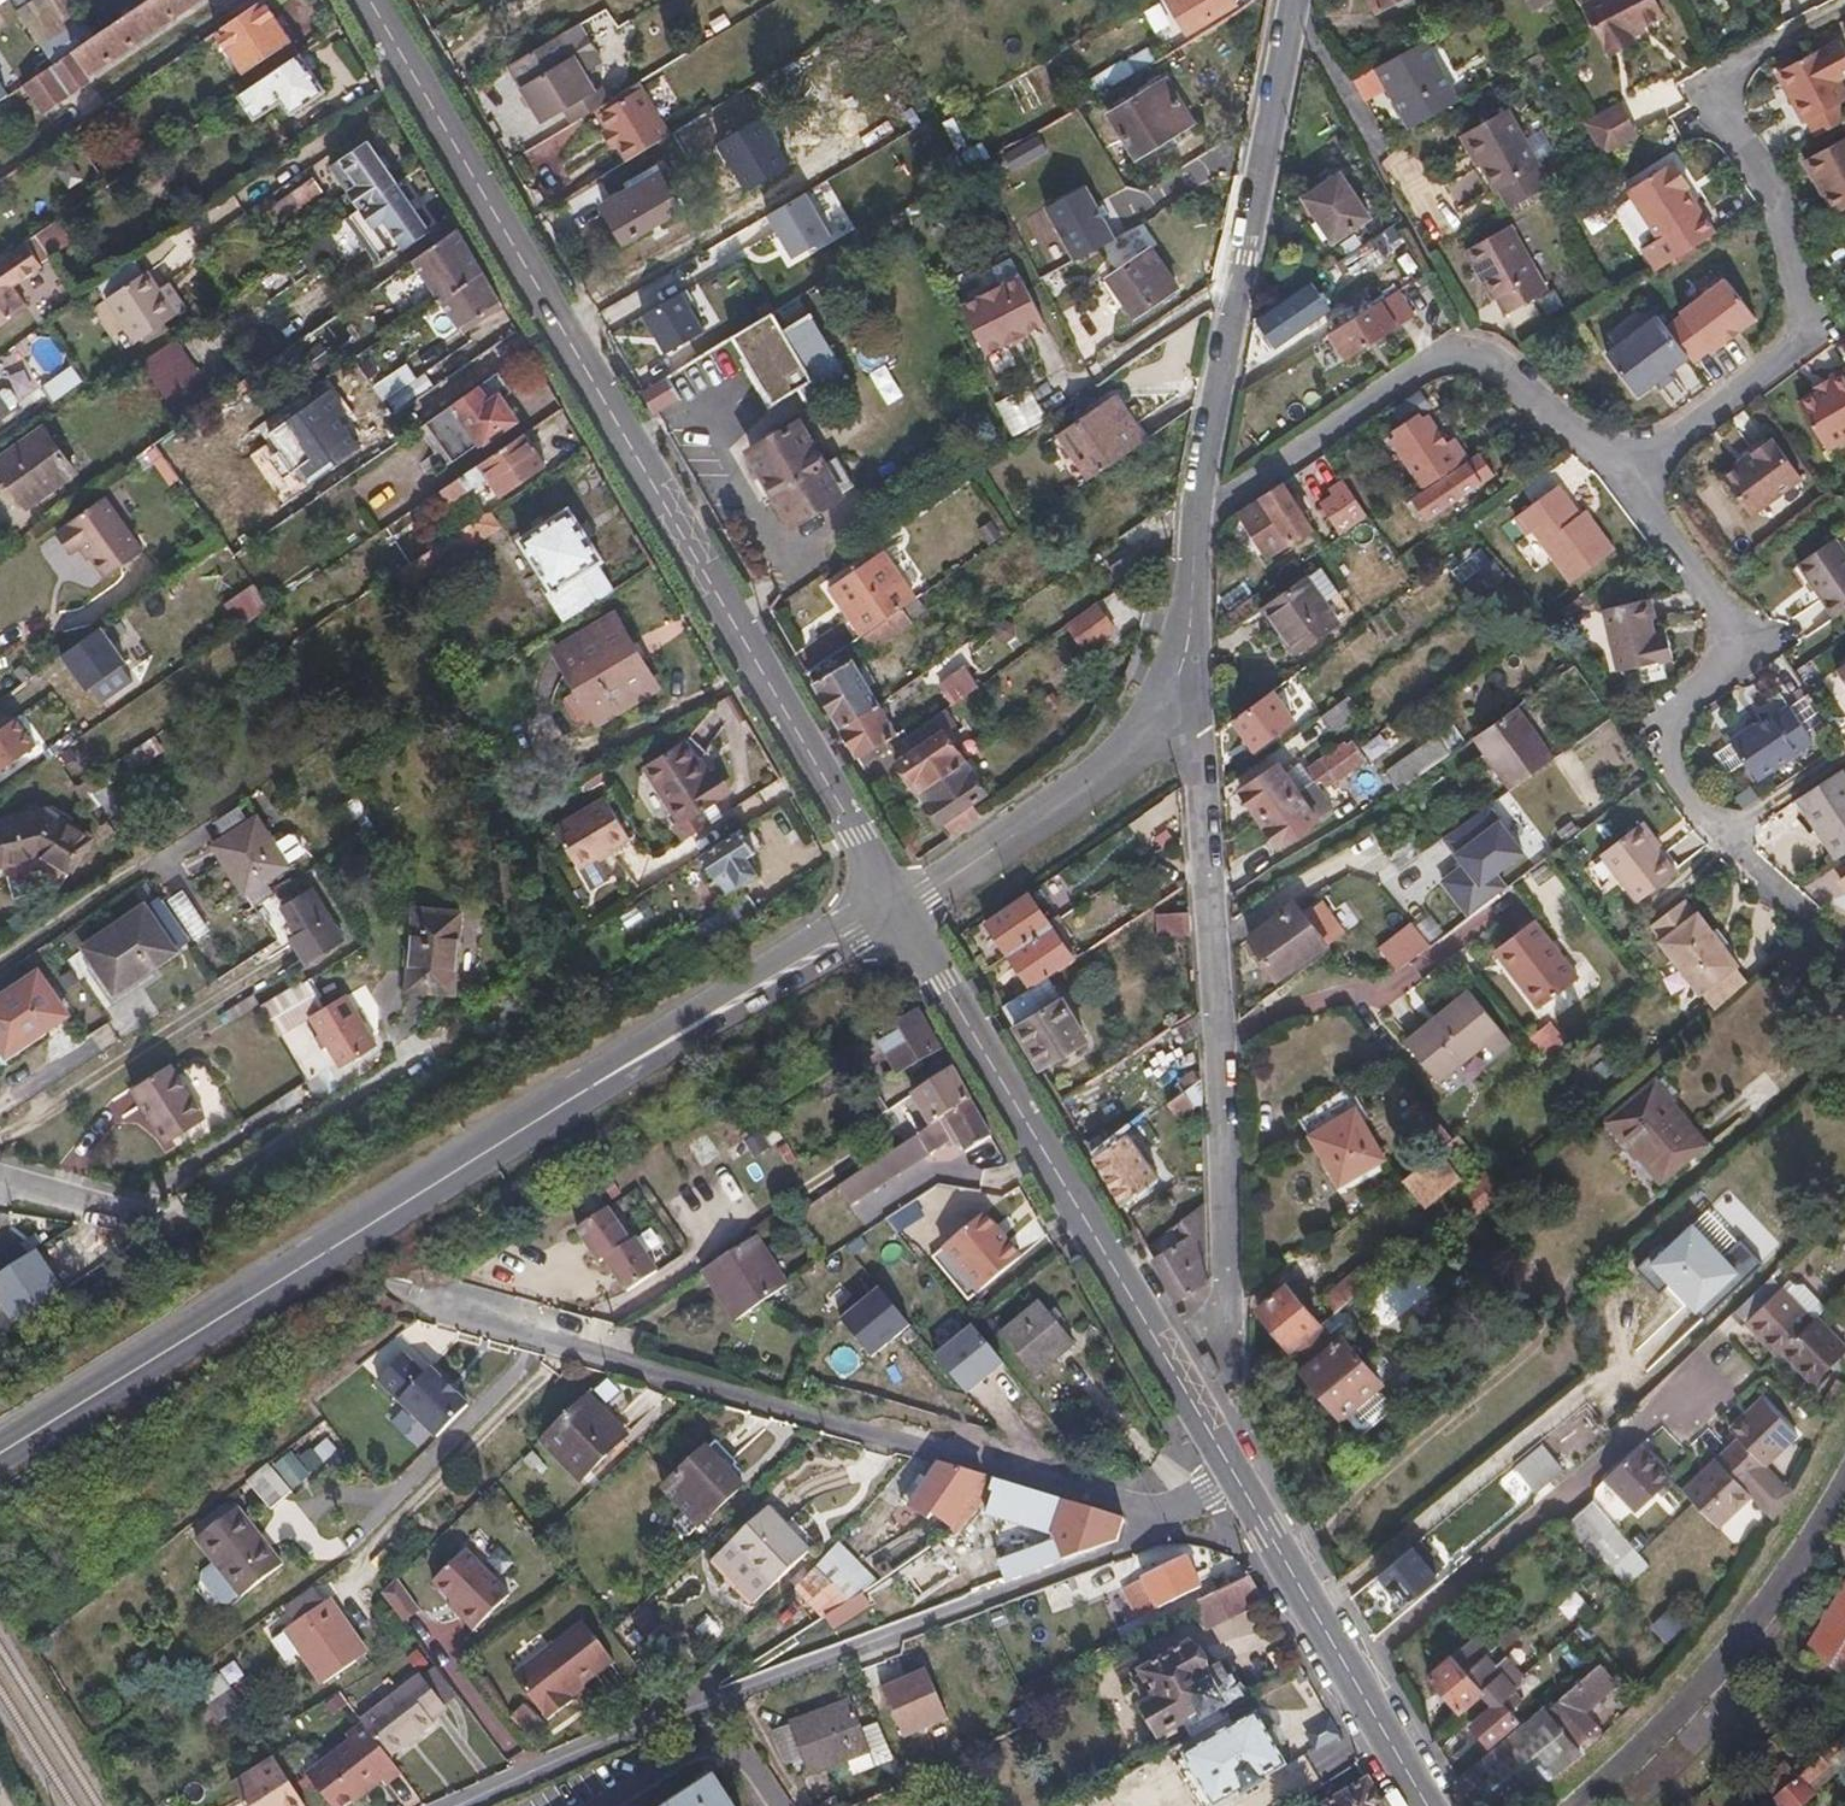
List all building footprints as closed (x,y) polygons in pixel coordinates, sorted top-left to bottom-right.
[(25,84),(45,112),(90,80),(91,73),(198,0),(148,0),(25,84)] [(264,0),(215,33),(252,89),(300,55),(264,0)] [(1185,27),(1230,0),(1169,0),(1185,27)] [(1375,12),(1399,0),(1369,0),(1375,12)] [(1582,2),(1605,48),(1629,36),(1627,31),(1661,15),(1653,0),(1585,0),(1582,2)] [(566,107),(596,89),(585,70),(603,59),(580,20),(509,62),(542,121),(566,107)] [(1424,41),(1375,68),(1390,97),(1439,72),(1424,41)] [(1817,139),(1844,124),(1844,42),(1784,73),(1796,98),(1791,101),(1804,124),(1808,122),(1817,139)] [(1098,93),(1156,58),(1150,45),(1127,59),(1125,57),(1088,77),(1098,93)] [(252,89),(240,97),(256,120),(282,102),(292,115),(325,91),(300,55),(252,89)] [(1439,72),(1390,97),(1408,128),(1456,101),(1439,72)] [(1170,76),(1115,108),(1141,152),(1196,119),(1170,76)] [(0,80),(0,99),(9,93),(0,80)] [(670,134),(639,84),(611,101),(595,111),(607,130),(618,146),(627,161),(646,150),(670,134)] [(566,107),(576,123),(595,111),(611,101),(603,85),(596,89),(566,107)] [(1645,88),(1611,106),(1630,141),(1663,123),(1645,88)] [(789,165),(760,116),(717,142),(746,191),(789,165)] [(1482,194),(1495,216),(1530,196),(1517,174),(1520,172),(1491,121),(1451,143),(1458,158),(1463,156),(1468,167),(1465,168),(1466,171),(1477,195),(1482,194)] [(613,149),(618,146),(607,130),(603,132),(613,149)] [(1039,134),(1007,152),(1017,169),(1049,150),(1039,134)] [(334,165),(362,207),(397,183),(368,141),(334,165)] [(1459,174),(1466,171),(1465,168),(1468,167),(1463,156),(1458,158),(1451,143),(1444,147),(1459,174)] [(1809,163),(1818,179),(1820,178),(1827,192),(1824,193),(1837,216),(1844,211),(1844,143),(1809,163)] [(1651,244),(1664,266),(1713,234),(1699,212),(1695,215),(1682,193),(1688,189),(1672,164),(1624,195),(1653,243),(1651,244)] [(624,242),(680,209),(656,167),(626,183),(630,192),(604,206),(624,242)] [(1339,175),(1303,199),(1331,241),(1368,218),(1339,175)] [(313,178),(277,203),(285,215),(322,190),(313,178)] [(362,207),(352,215),(383,261),(429,230),(397,183),(362,207)] [(1090,183),(1049,204),(1077,257),(1119,235),(1090,183)] [(834,240),(806,193),(767,216),(795,263),(834,240)] [(271,225),(285,215),(277,203),(263,213),(271,225)] [(1497,297),(1506,314),(1547,292),(1512,224),(1468,249),(1494,298),(1497,297)] [(459,228),(414,260),(461,327),(501,299),(459,228)] [(299,252),(314,273),(343,254),(328,231),(299,252)] [(42,264),(50,258),(35,237),(26,243),(42,264)] [(30,303),(16,282),(42,264),(26,243),(1,260),(0,261),(0,324),(30,303)] [(1664,266),(1651,244),(1641,251),(1655,272),(1664,266)] [(314,273),(299,252),(257,281),(271,303),(314,273)] [(1155,252),(1114,281),(1140,319),(1182,291),(1155,252)] [(135,262),(102,285),(111,298),(109,300),(138,343),(176,316),(148,273),(144,275),(135,262)] [(992,270),(994,286),(1001,287),(1018,279),(1009,262),(992,270)] [(958,309),(965,323),(1022,286),(1018,279),(1001,287),(994,286),(978,294),(976,300),(958,309)] [(1324,279),(1256,322),(1270,343),(1326,306),(1321,298),(1331,291),(1324,279)] [(1690,358),(1693,362),(1708,351),(1710,354),(1755,319),(1727,281),(1681,316),(1682,317),(1669,329),(1690,358)] [(1043,327),(1022,286),(965,323),(983,358),(1043,327)] [(1417,313),(1400,287),(1331,331),(1347,355),(1417,313)] [(707,329),(684,290),(643,315),(666,354),(707,329)] [(770,314),(731,338),(772,405),(800,388),(808,401),(846,378),(808,314),(781,331),(770,314)] [(1669,329),(1659,316),(1610,353),(1641,395),(1658,382),(1672,373),(1690,358),(1669,329)] [(175,338),(140,362),(183,424),(217,400),(175,338)] [(407,364),(374,387),(384,402),(417,378),(407,364)] [(43,388),(54,404),(85,382),(74,366),(43,388)] [(1794,407),(1824,449),(1844,434),(1844,370),(1841,372),(1838,368),(1822,379),(1825,384),(1811,395),(1794,407)] [(499,373),(426,423),(454,462),(514,420),(501,401),(512,392),(499,373)] [(1672,373),(1658,382),(1663,388),(1676,379),(1672,373)] [(681,399),(667,376),(643,391),(656,414),(681,399)] [(1807,390),(1811,395),(1825,384),(1822,379),(1807,390)] [(344,412),(329,391),(269,432),(281,449),(277,451),(292,472),(297,469),(308,485),(360,449),(338,416),(344,412)] [(1055,436),(1085,484),(1144,443),(1113,397),(1055,436)] [(1395,430),(1398,436),(1422,421),(1418,415),(1395,430)] [(1392,440),(1423,488),(1468,458),(1454,437),(1446,442),(1429,416),(1422,421),(1398,436),(1392,440)] [(793,522),(854,484),(837,456),(824,463),(798,424),(751,454),(793,522)] [(0,459),(0,469),(27,507),(74,472),(43,429),(0,459)] [(546,463),(526,433),(441,490),(451,503),(490,476),(502,493),(546,463)] [(1750,514),(1799,479),(1771,439),(1751,453),(1754,456),(1724,477),(1750,514)] [(180,447),(163,460),(178,479),(195,468),(180,447)] [(1475,460),(1412,501),(1425,521),(1488,479),(1475,460)] [(1322,505),(1342,534),(1367,516),(1343,480),(1331,489),(1335,497),(1322,505)] [(1560,486),(1516,515),(1528,533),(1534,529),(1570,581),(1614,549),(1591,517),(1584,522),(1579,513),(1560,486)] [(1282,487),(1239,516),(1266,556),(1309,527),(1299,511),(1304,507),(1297,496),(1290,500),(1282,487)] [(141,555),(103,501),(65,526),(66,528),(54,537),(68,556),(81,547),(104,580),(141,555)] [(548,594),(566,620),(614,589),(597,563),(602,558),(569,509),(522,540),(555,590),(548,594)] [(1586,509),(1579,513),(1584,522),(1591,517),(1586,509)] [(500,527),(491,514),(436,551),(444,564),(500,527)] [(1832,541),(1844,560),(1844,534),(1832,541)] [(1831,620),(1844,611),(1844,560),(1832,541),(1795,564),(1831,620)] [(1149,565),(1138,550),(1109,570),(1119,585),(1149,565)] [(408,587),(444,564),(436,551),(400,575),(408,587)] [(860,636),(911,602),(880,555),(829,590),(860,636)] [(1305,579),(1263,609),(1295,654),(1336,625),(1305,579)] [(225,604),(242,627),(272,606),(254,583),(225,604)] [(911,602),(860,636),(870,651),(911,624),(908,619),(924,608),(917,598),(911,602)] [(1098,605),(1068,626),(1084,650),(1114,629),(1098,605)] [(1635,608),(1592,619),(1607,676),(1657,663),(1651,637),(1644,638),(1635,608)] [(612,617),(554,650),(596,721),(653,688),(612,617)] [(105,624),(67,651),(90,686),(130,656),(105,624)] [(1659,635),(1651,637),(1657,663),(1666,661),(1659,635)] [(839,726),(875,702),(868,688),(875,683),(862,661),(854,665),(851,660),(813,681),(839,726)] [(951,706),(979,687),(969,673),(942,691),(951,706)] [(1293,676),(1232,719),(1254,749),(1292,722),(1278,701),(1300,686),(1293,676)] [(1045,698),(1049,703),(1055,700),(1051,694),(1045,698)] [(1349,696),(1319,718),(1328,732),(1359,710),(1349,696)] [(1055,700),(1049,703),(1053,708),(1058,705),(1055,700)] [(894,736),(875,702),(839,726),(857,757),(894,736)] [(1516,708),(1473,738),(1509,791),(1552,760),(1516,708)] [(1736,728),(1712,744),(1737,781),(1794,745),(1771,712),(1756,723),(1754,720),(1738,731),(1736,728)] [(19,715),(0,729),(0,772),(40,741),(19,715)] [(913,781),(921,791),(964,762),(944,731),(897,763),(910,783),(913,781)] [(1385,775),(1398,792),(1448,756),(1435,738),(1385,775)] [(1260,821),(1357,750),(1351,742),(1344,747),(1341,743),(1303,770),(1299,764),(1283,775),(1275,765),(1239,791),(1260,821)] [(675,830),(684,845),(711,828),(702,814),(728,797),(714,775),(707,779),(685,745),(647,769),(683,824),(675,830)] [(1357,750),(1260,821),(1279,848),(1316,821),(1309,810),(1324,799),(1321,793),(1365,760),(1357,750)] [(940,822),(950,838),(981,816),(972,801),(985,792),(964,762),(921,791),(925,804),(938,824),(940,822)] [(1838,861),(1844,856),(1844,777),(1838,766),(1793,794),(1838,861)] [(1164,797),(1143,810),(1154,826),(1175,811),(1164,797)] [(632,839),(608,798),(557,829),(593,890),(612,879),(612,877),(614,876),(605,862),(602,863),(600,858),(632,839)] [(1493,803),(1445,836),(1460,854),(1453,859),(1460,869),(1444,881),(1471,915),(1510,885),(1504,878),(1527,859),(1499,824),(1505,819),(1493,803)] [(40,854),(70,872),(90,839),(45,812),(0,822),(0,862),(3,864),(40,854)] [(257,818),(212,845),(243,894),(288,867),(287,865),(274,845),(257,818)] [(1626,895),(1666,864),(1636,826),(1597,856),(1626,895)] [(756,853),(742,830),(702,856),(727,892),(755,873),(747,858),(756,853)] [(288,836),(274,845),(287,865),(300,857),(302,851),(294,838),(288,836)] [(1666,864),(1626,895),(1634,904),(1673,874),(1666,864)] [(310,961),(345,939),(312,889),(283,905),(301,934),(295,937),(310,961)] [(985,919),(1008,952),(1044,927),(1020,895),(985,919)] [(1666,936),(1664,937),(1703,990),(1706,988),(1739,964),(1742,961),(1704,909),(1702,911),(1691,896),(1656,922),(1666,936)] [(187,936),(163,902),(148,912),(143,906),(84,949),(115,993),(174,952),(171,947),(187,936)] [(1293,904),(1249,939),(1279,978),(1340,930),(1320,905),(1304,917),(1293,904)] [(1162,936),(1191,933),(1189,905),(1175,906),(1176,915),(1161,915),(1162,936)] [(459,913),(414,910),(409,989),(453,992),(459,913)] [(1496,951),(1539,1009),(1577,979),(1535,921),(1496,951)] [(1378,950),(1394,973),(1407,963),(1429,947),(1412,924),(1378,950)] [(1042,979),(1067,962),(1044,927),(1008,952),(1031,986),(1042,979)] [(1706,988),(1719,1006),(1750,979),(1739,964),(1706,988)] [(66,1013),(39,973),(0,999),(0,1044),(6,1054),(66,1013)] [(1056,1002),(1042,979),(1031,986),(1003,1006),(1039,1067),(1084,1040),(1060,999),(1056,1002)] [(1439,1018),(1407,1043),(1435,1080),(1499,1030),(1467,987),(1436,1012),(1439,1018)] [(299,988),(258,1011),(274,1038),(305,1020),(334,1070),(373,1048),(344,997),(314,1014),(299,988)] [(251,997),(228,1012),(233,1020),(256,1006),(251,997)] [(896,1016),(901,1022),(915,1012),(912,1006),(896,1016)] [(1168,1029),(1175,1038),(1197,1025),(1195,1011),(1168,1029)] [(900,1074),(938,1049),(915,1012),(901,1022),(876,1038),(900,1074)] [(1536,1032),(1531,1025),(1524,1032),(1545,1058),(1565,1041),(1549,1021),(1536,1032)] [(1175,1038),(1168,1029),(1156,1038),(1169,1056),(1181,1048),(1175,1038)] [(863,1047),(859,1041),(849,1048),(853,1054),(863,1047)] [(163,1145),(202,1121),(168,1066),(129,1090),(163,1145)] [(919,1088),(939,1120),(968,1101),(949,1069),(919,1088)] [(1178,1119),(1200,1104),(1200,1079),(1166,1103),(1178,1119)] [(844,1114),(854,1131),(886,1110),(875,1093),(844,1114)] [(1343,1093),(1300,1121),(1340,1186),(1383,1158),(1363,1123),(1368,1120),(1353,1095),(1347,1098),(1343,1093)] [(1707,1148),(1661,1096),(1615,1137),(1661,1189),(1707,1148)] [(939,1120),(837,1185),(848,1203),(950,1139),(953,1143),(958,1140),(966,1152),(989,1138),(968,1101),(939,1120)] [(1091,1158),(1119,1205),(1159,1178),(1126,1132),(1091,1158)] [(1400,1179),(1422,1206),(1456,1179),(1443,1162),(1465,1144),(1457,1134),(1451,1138),(1400,1179)] [(1503,1192),(1489,1175),(1470,1190),(1485,1209),(1503,1192)] [(1206,1284),(1203,1201),(1181,1218),(1190,1236),(1151,1260),(1176,1302),(1206,1284)] [(607,1206),(573,1228),(594,1259),(599,1256),(628,1237),(607,1206)] [(983,1211),(937,1249),(974,1294),(1020,1257),(983,1211)] [(1741,1273),(1693,1222),(1650,1262),(1698,1313),(1741,1273)] [(628,1237),(599,1256),(622,1293),(659,1270),(635,1233),(628,1237)] [(750,1239),(702,1270),(735,1320),(759,1304),(781,1288),(750,1239)] [(36,1252),(0,1275),(0,1301),(12,1319),(60,1288),(36,1252)] [(1361,1267),(1335,1290),(1345,1303),(1372,1280),(1361,1267)] [(1792,1282),(1781,1292),(1808,1321),(1823,1306),(1802,1283),(1792,1282)] [(902,1323),(874,1286),(833,1317),(862,1354),(902,1323)] [(1257,1310),(1289,1350),(1317,1327),(1285,1287),(1257,1310)] [(1323,1300),(1333,1313),(1345,1303),(1335,1290),(1323,1300)] [(1773,1301),(1763,1290),(1736,1315),(1778,1358),(1783,1354),(1812,1326),(1808,1321),(1781,1292),(1773,1301)] [(1040,1302),(1001,1335),(1034,1375),(1073,1342),(1040,1302)] [(1817,1322),(1812,1326),(1783,1354),(1814,1387),(1844,1356),(1844,1350),(1817,1322)] [(1004,1363),(973,1326),(935,1356),(968,1394),(1004,1363)] [(1302,1369),(1313,1384),(1350,1352),(1339,1339),(1332,1345),(1317,1327),(1289,1350),(1304,1368),(1302,1369)] [(427,1376),(404,1352),(378,1377),(438,1439),(469,1407),(434,1370),(427,1376)] [(1376,1367),(1366,1355),(1319,1392),(1343,1422),(1383,1390),(1369,1373),(1376,1367)] [(586,1394),(540,1440),(580,1480),(626,1436),(586,1394)] [(1729,1453),(1755,1480),(1767,1468),(1799,1438),(1765,1403),(1731,1434),(1740,1443),(1729,1453)] [(708,1449),(662,1490),(736,1481),(708,1449)] [(1531,1461),(1551,1486),(1564,1475),(1543,1450),(1531,1461)] [(1635,1515),(1672,1482),(1641,1450),(1606,1483),(1635,1515)] [(1744,1490),(1755,1480),(1729,1453),(1684,1495),(1695,1505),(1717,1529),(1750,1499),(1751,1497),(1744,1490)] [(1536,1498),(1551,1486),(1531,1461),(1516,1473),(1536,1498)] [(288,1493),(268,1465),(247,1481),(268,1507),(288,1493)] [(1755,1480),(1784,1509),(1792,1494),(1767,1468),(1755,1480)] [(962,1513),(972,1522),(989,1502),(975,1491),(983,1481),(940,1470),(927,1486),(919,1495),(913,1489),(900,1505),(927,1526),(933,1519),(948,1531),(955,1523),(962,1513)] [(920,1480),(913,1489),(919,1495),(927,1486),(920,1480)] [(1751,1497),(1750,1499),(1775,1525),(1784,1509),(1755,1480),(1744,1490),(1751,1497)] [(1027,1493),(1002,1487),(992,1524),(1030,1536),(1037,1515),(1046,1518),(1040,1538),(1084,1550),(1088,1537),(1117,1546),(1124,1524),(1027,1493)] [(744,1489),(664,1498),(696,1532),(744,1489)] [(1599,1539),(1613,1528),(1593,1506),(1580,1517),(1599,1539)] [(236,1508),(195,1540),(198,1543),(256,1536),(236,1508)] [(768,1513),(728,1549),(769,1593),(809,1558),(768,1513)] [(955,1523),(964,1531),(972,1522),(962,1513),(955,1523)] [(1566,1529),(1586,1551),(1599,1539),(1580,1517),(1566,1529)] [(1606,1565),(1629,1589),(1651,1570),(1639,1557),(1613,1528),(1599,1539),(1586,1551),(1601,1569),(1606,1565)] [(280,1570),(259,1544),(199,1551),(214,1569),(238,1599),(240,1601),(280,1570)] [(857,1597),(873,1587),(833,1544),(793,1583),(825,1617),(847,1604),(857,1597)] [(1005,1588),(1062,1567),(1055,1546),(998,1567),(1005,1588)] [(1438,1582),(1413,1552),(1379,1581),(1404,1610),(1438,1582)] [(463,1616),(458,1622),(472,1635),(510,1599),(465,1555),(433,1588),(452,1606),(463,1616)] [(1145,1586),(1157,1612),(1200,1591),(1186,1562),(1143,1582),(1145,1586)] [(238,1599),(214,1569),(207,1569),(199,1575),(200,1584),(218,1606),(226,1608),(238,1599)] [(1262,1605),(1248,1581),(1195,1607),(1208,1632),(1262,1605)] [(381,1598),(403,1628),(418,1617),(394,1585),(381,1598)] [(1146,1618),(1157,1612),(1145,1586),(1133,1592),(1146,1618)] [(283,1613),(294,1628),(323,1607),(313,1593),(283,1613)] [(1844,1679),(1844,1596),(1807,1656),(1844,1679)] [(865,1610),(857,1597),(847,1604),(855,1617),(865,1610)] [(323,1607),(294,1628),(284,1635),(300,1657),(322,1689),(366,1659),(328,1604),(323,1607)] [(855,1617),(847,1604),(825,1617),(834,1629),(855,1617)] [(448,1611),(458,1622),(463,1616),(452,1606),(448,1611)] [(1119,1632),(1124,1642),(1146,1631),(1141,1621),(1119,1632)] [(567,1698),(582,1688),(610,1665),(580,1626),(512,1679),(546,1725),(572,1705),(567,1698)] [(1505,1653),(1524,1636),(1519,1631),(1500,1648),(1505,1653)] [(300,1657),(284,1635),(269,1644),(285,1667),(300,1657)] [(1460,1717),(1484,1697),(1468,1679),(1485,1661),(1489,1658),(1475,1640),(1429,1680),(1460,1717)] [(1194,1740),(1229,1720),(1227,1716),(1247,1704),(1232,1677),(1225,1681),(1218,1668),(1204,1676),(1190,1650),(1143,1677),(1144,1678),(1157,1703),(1146,1710),(1144,1711),(1160,1740),(1183,1727),(1191,1741),(1194,1740)] [(1484,1697),(1492,1708),(1499,1702),(1500,1704),(1512,1693),(1504,1684),(1485,1661),(1468,1679),(1484,1697)] [(1548,1714),(1581,1749),(1599,1733),(1583,1715),(1616,1686),(1600,1668),(1548,1714)] [(926,1675),(882,1695),(904,1743),(948,1723),(926,1675)] [(1504,1684),(1512,1693),(1522,1685),(1520,1683),(1513,1676),(1504,1684)] [(1157,1703),(1144,1678),(1132,1684),(1146,1710),(1157,1703)] [(194,1697),(203,1711),(230,1692),(221,1679),(194,1697)] [(364,1726),(366,1729),(391,1764),(437,1732),(433,1727),(450,1715),(426,1683),(364,1726)] [(1512,1693),(1522,1705),(1532,1696),(1522,1685),(1512,1693)] [(586,1694),(582,1688),(567,1698),(572,1705),(586,1694)] [(1499,1702),(1492,1708),(1494,1710),(1473,1727),(1489,1747),(1519,1723),(1511,1714),(1522,1705),(1512,1693),(1500,1704),(1499,1702)] [(891,1758),(874,1721),(863,1727),(851,1701),(776,1734),(791,1766),(806,1760),(811,1773),(872,1748),(879,1763),(891,1758)] [(1496,1805),(1526,1805),(1528,1805),(1587,1756),(1581,1749),(1548,1714),(1547,1712),(1471,1778),(1479,1787),(1495,1805),(1496,1805)] [(1236,1731),(1200,1751),(1185,1760),(1210,1805),(1223,1805),(1243,1794),(1245,1797),(1265,1785),(1263,1782),(1285,1770),(1257,1719),(1236,1731)] [(1236,1731),(1229,1720),(1194,1740),(1200,1751),(1236,1731)] [(401,1779),(391,1764),(366,1729),(350,1740),(353,1744),(306,1778),(326,1805),(352,1805),(366,1796),(362,1789),(377,1779),(385,1790),(401,1779)] [(1800,1780),(1813,1795),(1838,1772),(1824,1757),(1800,1780)] [(277,1765),(235,1792),(244,1805),(304,1805),(277,1765)] [(1765,1789),(1777,1801),(1800,1780),(1788,1767),(1765,1789)] [(1456,1783),(1466,1798),(1479,1787),(1471,1778),(1467,1773),(1456,1783)] [(676,1805),(732,1805),(715,1780),(676,1805)] [(1777,1801),(1782,1805),(1801,1805),(1813,1795),(1800,1780),(1777,1801)] [(1368,1785),(1333,1805),(1380,1805),(1368,1785)]
